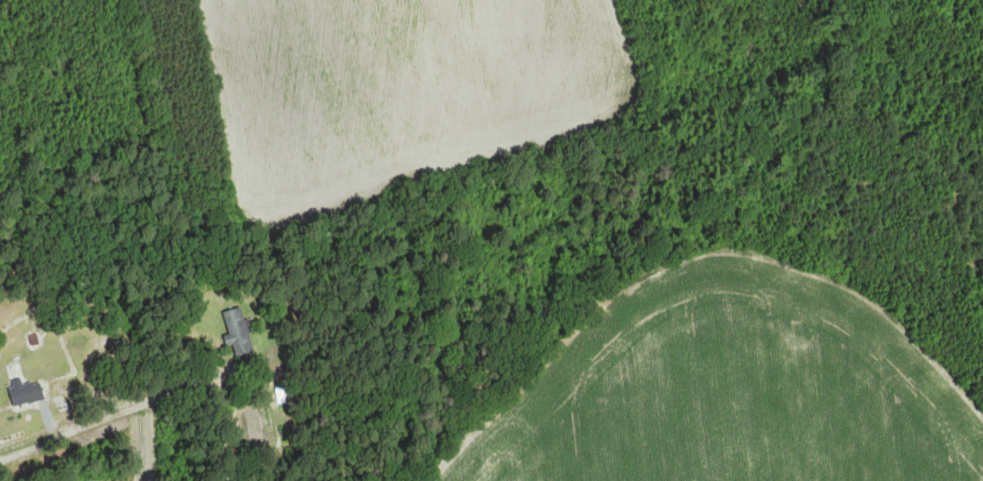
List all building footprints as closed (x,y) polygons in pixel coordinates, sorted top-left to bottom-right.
[(223,313),(232,347),(234,346),(237,359),(255,354),(244,308),(223,313)] [(11,389),(16,408),(47,400),(41,381),(11,389)]
